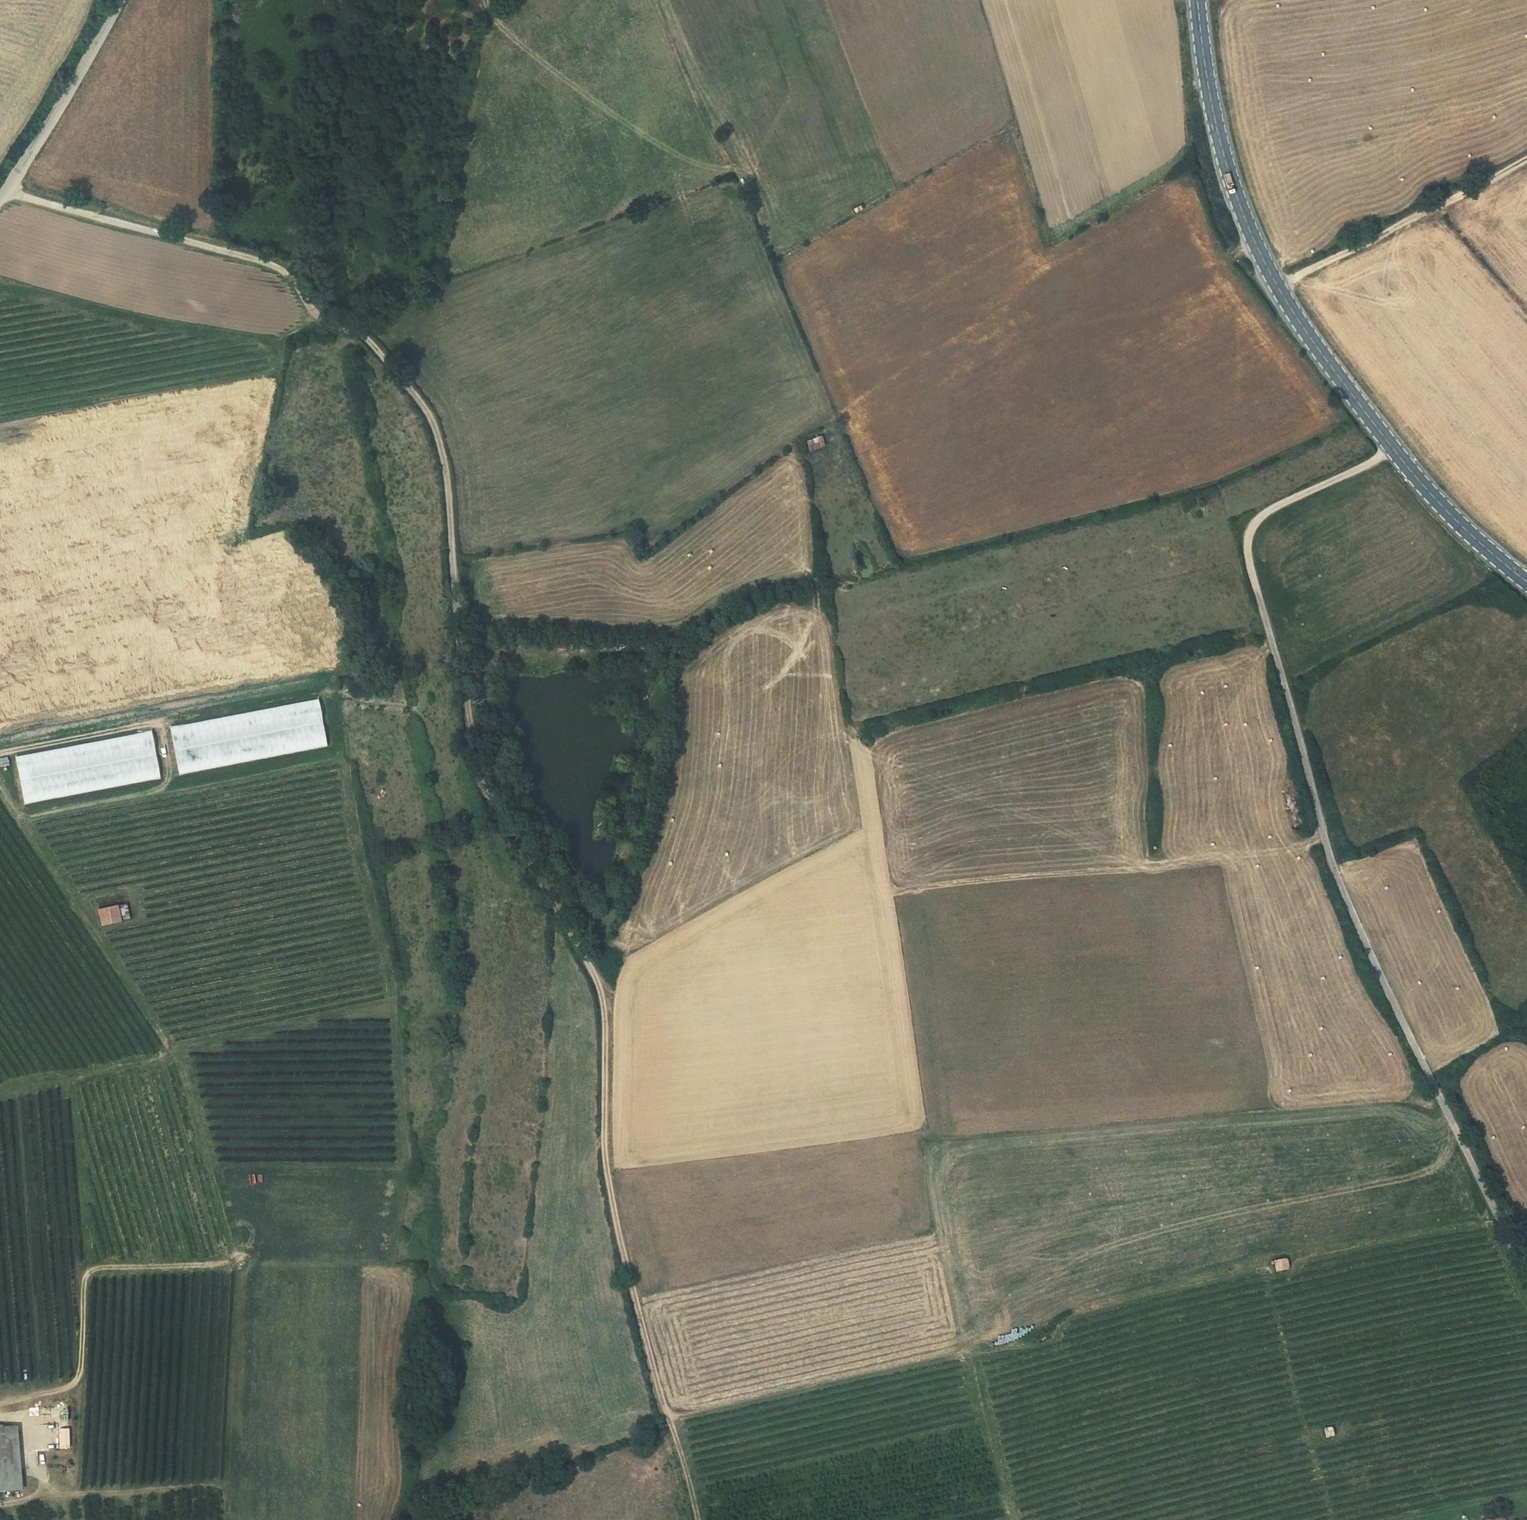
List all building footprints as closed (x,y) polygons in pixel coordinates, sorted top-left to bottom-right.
[(810,449),(824,445),(822,437),(808,440),(810,449)] [(125,903),(116,906),(120,920),(129,918),(125,903)] [(116,906),(99,910),(103,926),(120,922),(120,920),(116,906)] [(1277,1272),(1288,1271),(1286,1262),(1276,1264),(1277,1272)] [(16,1490),(11,1427),(0,1428),(0,1492),(16,1490)] [(1321,1431),(1325,1439),(1332,1435),(1329,1428),(1321,1431)]
